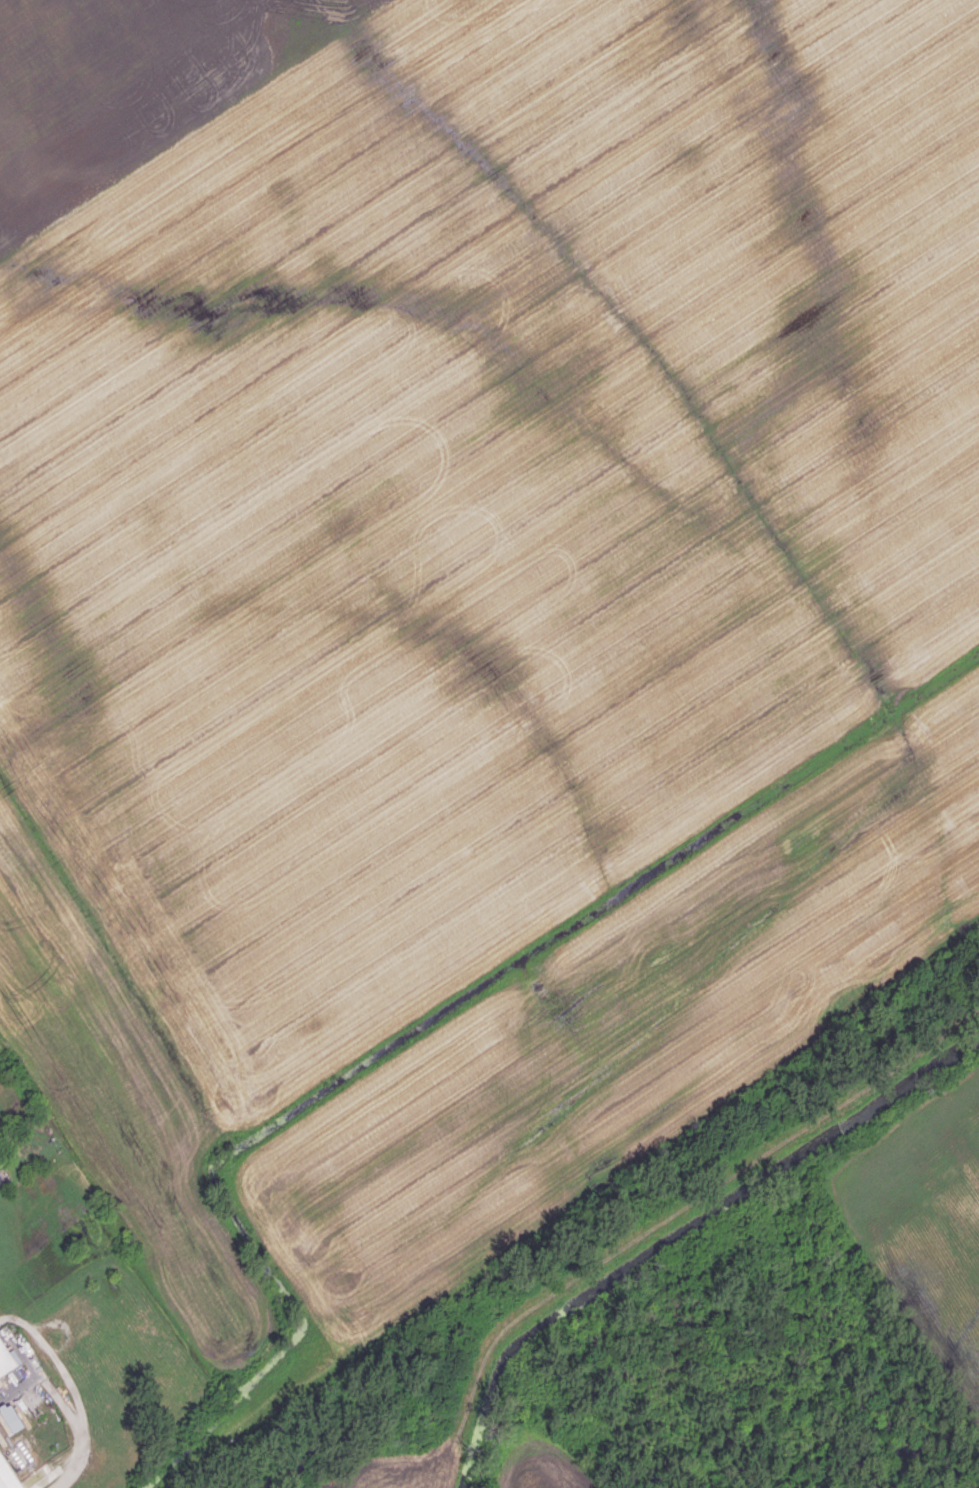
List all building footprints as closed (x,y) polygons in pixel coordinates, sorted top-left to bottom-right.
[(9,1183),(0,1189),(0,1170),(9,1183)] [(22,1364),(0,1378),(0,1331),(22,1364)] [(12,1433),(24,1427),(10,1402),(0,1407),(0,1411),(12,1433)] [(26,1487),(24,1487),(0,1487),(0,1449),(26,1487)]
